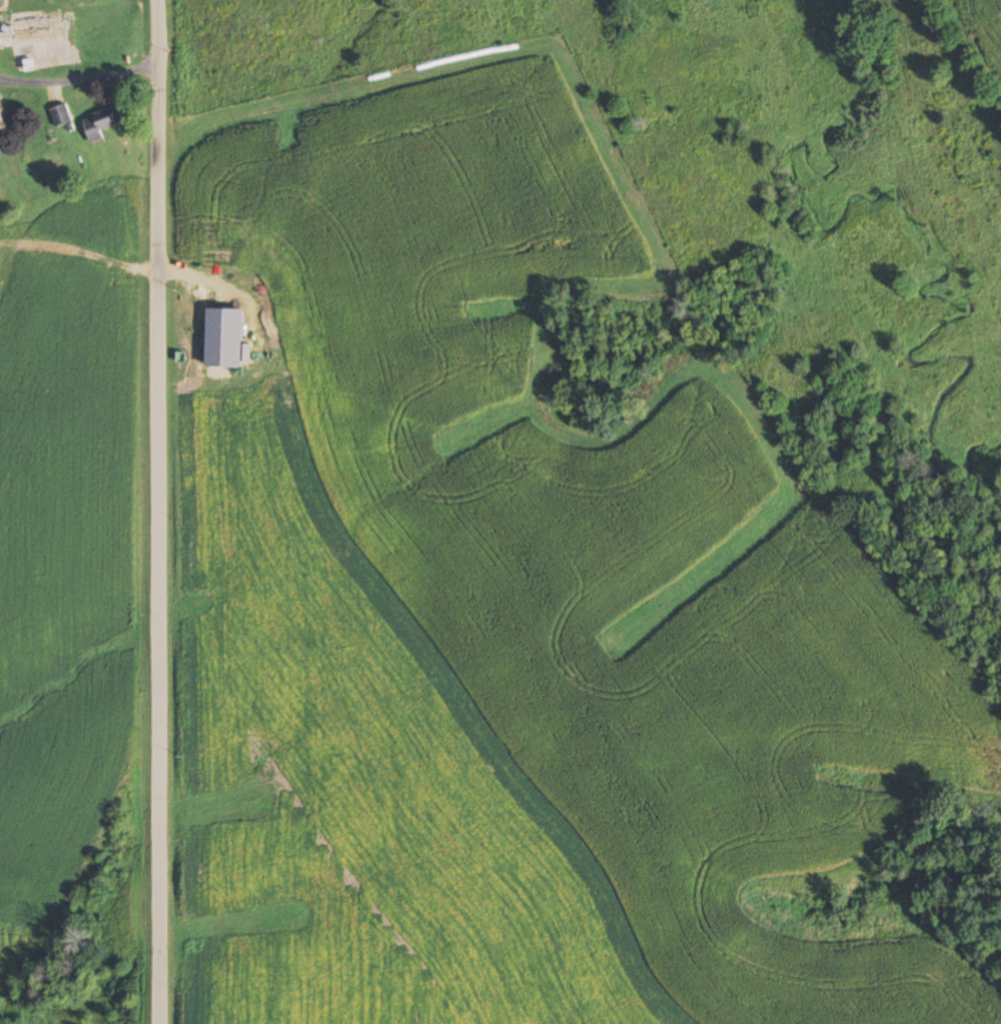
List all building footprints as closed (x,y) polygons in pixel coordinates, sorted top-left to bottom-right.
[(8,130),(0,101),(0,132),(8,130)] [(71,123),(67,105),(50,108),(54,126),(71,123)] [(81,118),(89,144),(105,139),(103,130),(122,123),(117,107),(81,118)]
